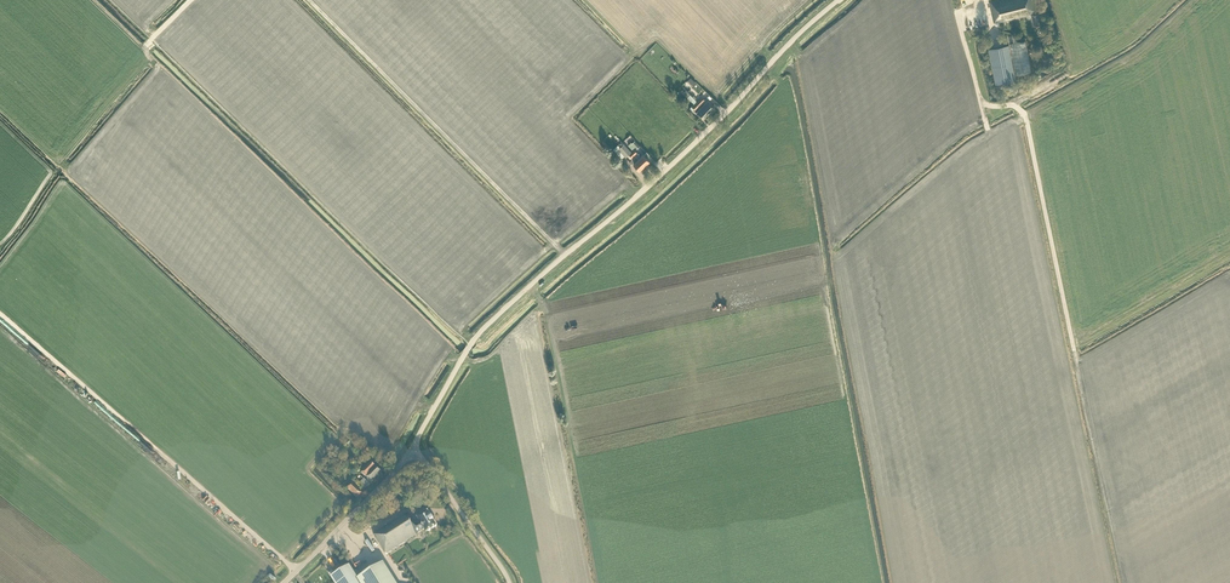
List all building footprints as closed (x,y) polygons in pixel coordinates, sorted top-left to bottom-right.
[(1031,14),(1034,25),(1042,23),(1036,0),(989,0),(995,23),(1031,14)] [(1016,74),(1031,71),(1025,41),(1010,44),(1016,74)] [(1016,79),(1009,44),(989,48),(996,83),(1016,79)] [(697,101),(690,94),(687,97),(694,104),(697,101)] [(702,106),(708,113),(714,107),(708,100),(702,106)] [(696,112),(702,119),(708,113),(702,106),(696,112)] [(635,147),(637,148),(640,146),(635,140),(632,143),(631,142),(627,145),(629,147),(632,150),(635,147)] [(631,157),(634,155),(631,152),(624,144),(620,147),(617,145),(612,149),(622,159),(624,156),(626,157),(629,154),(631,157)] [(631,152),(634,155),(644,165),(649,161),(643,154),(641,157),(636,152),(634,150),(631,152)] [(644,165),(638,159),(634,155),(631,157),(636,162),(633,164),(639,170),(644,165)] [(364,479),(359,485),(358,485),(364,491),(369,484),(371,483),(382,472),(381,472),(383,470),(378,466),(377,467),(372,462),(361,473),(367,479),(365,480),(364,479)] [(362,493),(352,483),(347,488),(357,498),(359,500),(364,495),(362,493)] [(409,512),(373,535),(386,555),(416,536),(415,535),(424,530),(426,533),(436,526),(427,511),(417,518),(419,522),(416,524),(409,512)] [(383,563),(357,579),(349,566),(330,578),(333,582),(395,582),(383,563)]
